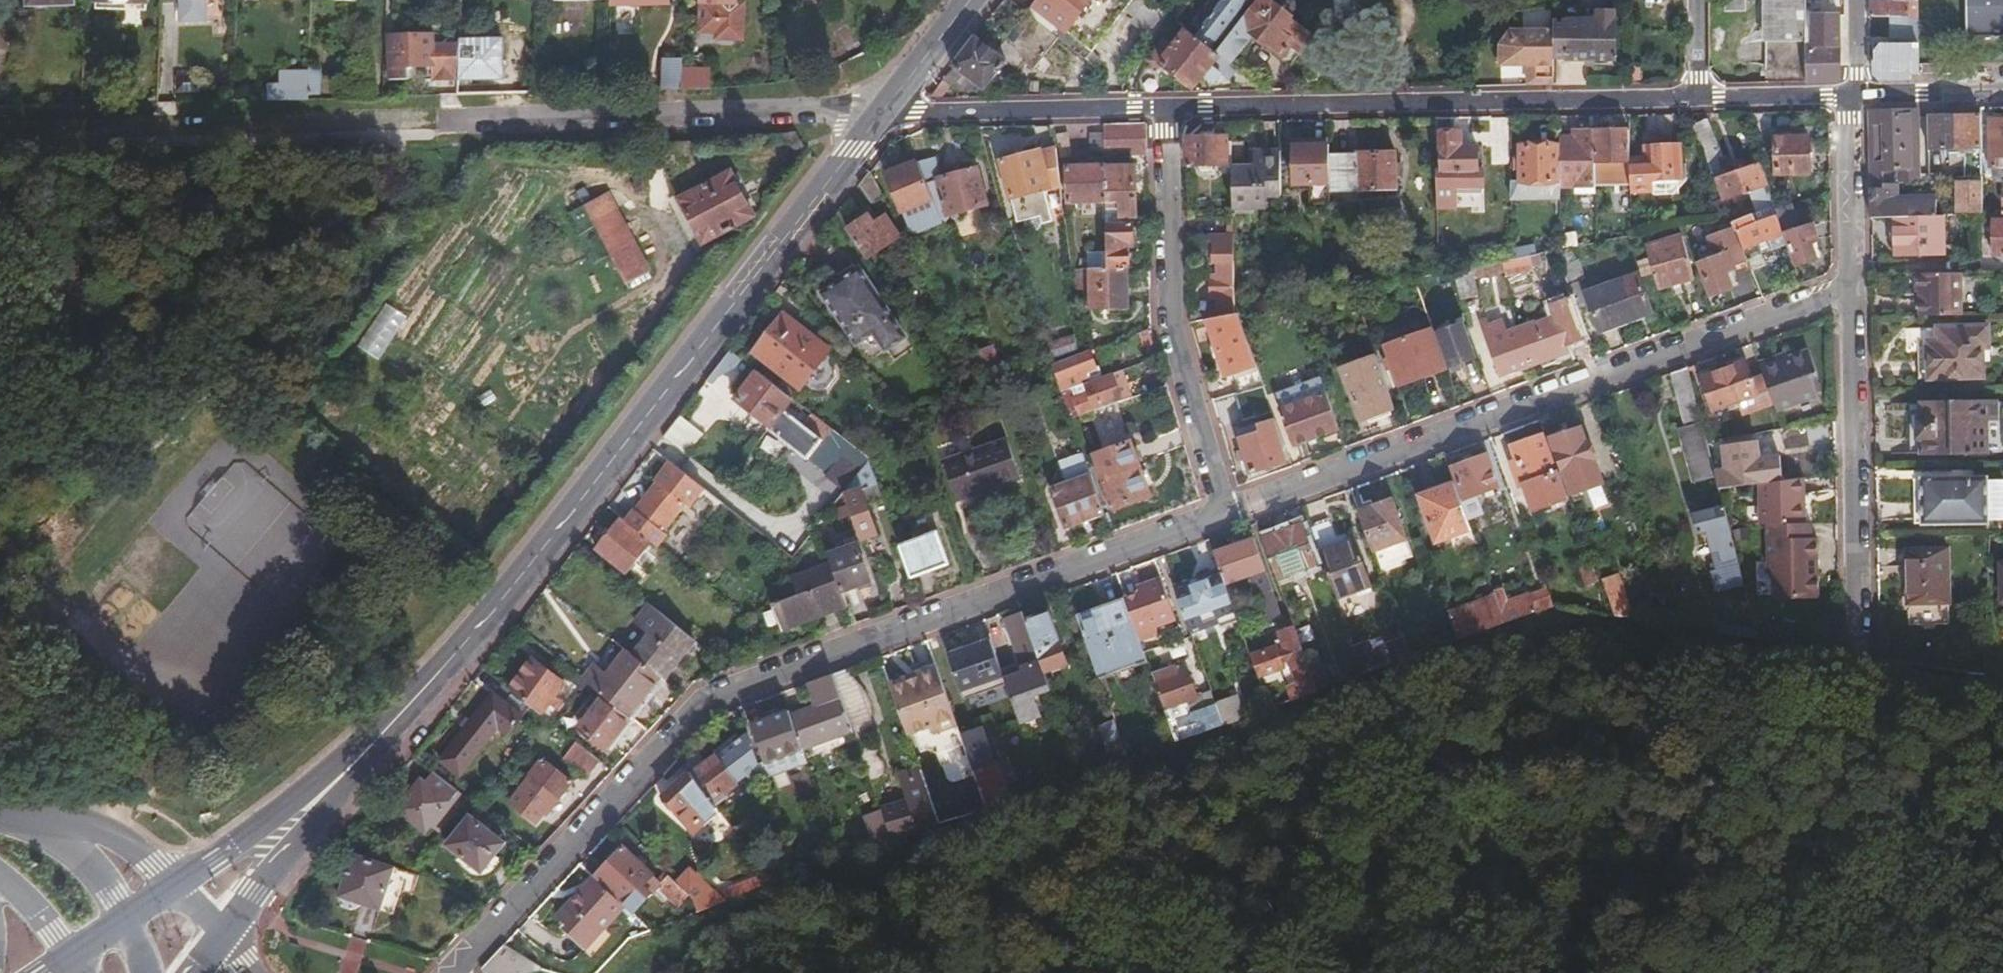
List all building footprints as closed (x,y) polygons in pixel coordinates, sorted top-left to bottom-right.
[(28,8),(74,8),(74,0),(28,0),(28,8)] [(182,22),(207,23),(207,0),(182,0),(182,22)] [(702,34),(718,35),(718,38),(722,42),(739,43),(744,38),(746,12),(741,8),(738,8),(738,0),(704,0),(702,34)] [(1084,58),(1091,50),(1123,10),(1132,17),(1128,21),(1153,37),(1167,15),(1147,0),(1041,0),(1029,15),(1034,19),(1060,39),(1084,58)] [(1195,37),(1199,40),(1216,54),(1259,0),(1226,0),(1195,37)] [(1216,54),(1232,66),(1253,38),(1265,48),(1267,46),(1283,58),(1295,43),(1305,50),(1314,38),(1291,20),(1292,19),(1291,18),(1297,11),(1296,4),(1291,0),(1280,0),(1276,6),(1269,0),(1259,0),(1216,54)] [(1724,12),(1745,12),(1745,0),(1724,0),(1724,12)] [(1805,14),(1805,0),(1768,0),(1767,41),(1766,41),(1766,83),(1806,83),(1806,79),(1805,14)] [(1867,17),(1876,17),(1919,17),(1919,0),(1867,0),(1867,17)] [(1963,37),(2002,37),(2002,0),(1962,0),(1963,37)] [(1525,14),(1523,27),(1542,29),(1544,16),(1525,14)] [(1805,14),(1806,79),(1840,80),(1839,18),(1839,15),(1805,14)] [(1920,74),(1919,17),(1876,17),(1876,22),(1891,22),(1890,37),(1901,37),(1901,44),(1879,44),(1873,51),(1874,61),(1872,61),(1871,74),(1878,80),(1912,80),(1912,74),(1920,74)] [(1034,71),(1060,39),(1034,19),(1013,44),(1007,38),(995,53),(975,37),(952,66),(983,90),(1005,62),(1018,72),(1024,63),(1034,71)] [(1566,57),(1566,59),(1616,60),(1616,21),(1567,19),(1567,22),(1555,21),(1555,32),(1554,57),(1566,57)] [(1216,54),(1199,40),(1195,37),(1185,29),(1171,46),(1162,39),(1145,59),(1157,69),(1161,64),(1177,77),(1193,90),(1203,77),(1211,67),(1220,74),(1229,81),(1238,70),(1232,66),(1216,54)] [(1554,57),(1555,32),(1513,31),(1501,46),(1501,65),(1536,67),(1536,87),(1554,86),(1554,57)] [(461,82),(461,74),(462,45),(438,45),(437,33),(393,34),(393,69),(436,68),(436,82),(461,82)] [(1084,58),(1096,67),(1102,60),(1091,50),(1084,58)] [(672,91),(683,90),(684,69),(684,58),(665,59),(665,91),(672,91)] [(927,98),(978,97),(983,90),(952,66),(927,98)] [(1212,84),(1220,74),(1211,67),(1203,77),(1212,84)] [(683,90),(712,89),(713,69),(684,69),(683,90)] [(839,69),(825,74),(829,83),(842,78),(839,69)] [(270,103),(310,102),(310,74),(281,74),(280,90),(269,90),(270,103)] [(461,98),(480,97),(479,74),(461,74),(461,82),(461,98)] [(1920,182),(1919,109),(1871,110),(1873,188),(1887,188),(1887,184),(1895,185),(1895,182),(1920,182)] [(1500,141),(1513,141),(1513,117),(1500,118),(1500,141)] [(1930,118),(1931,149),(1968,149),(1968,154),(1952,153),(1952,166),(1968,166),(1967,178),(1960,178),(1960,217),(1984,217),(1985,217),(1984,183),(1984,117),(1930,118)] [(1710,118),(1694,124),(1710,162),(1725,157),(1710,118)] [(1992,121),(1992,169),(2002,169),(2002,121),(1992,121)] [(1106,155),(1147,155),(1147,125),(1106,125),(1105,135),(1106,155)] [(1630,130),(1596,131),(1597,186),(1622,185),(1622,181),(1631,180),(1630,160),(1630,130)] [(1785,137),(1777,137),(1778,172),(1811,172),(1810,137),(1800,137),(1800,130),(1785,130),(1785,137)] [(1576,136),(1561,137),(1562,183),(1561,188),(1597,188),(1597,186),(1596,131),(1576,131),(1576,136)] [(1466,153),(1466,132),(1446,132),(1446,174),(1440,174),(1441,212),(1480,211),(1480,206),(1485,206),(1485,174),(1481,174),(1481,153),(1466,153)] [(1056,136),(1058,145),(1059,155),(1072,154),(1069,134),(1056,136)] [(1091,155),(1106,155),(1105,135),(1091,135),(1091,155)] [(1226,137),(1186,138),(1187,164),(1227,163),(1226,137)] [(1233,140),(1233,157),(1244,157),(1244,141),(1233,140)] [(1332,191),(1331,157),(1331,141),(1312,142),(1312,146),(1296,147),(1297,186),(1313,186),(1314,206),(1332,205),(1332,191)] [(1059,155),(1058,145),(1004,161),(1014,197),(1062,184),(1059,155)] [(1522,183),(1513,183),(1514,202),(1562,201),(1561,188),(1562,183),(1558,183),(1558,146),(1522,147),(1522,160),(1513,160),(1513,170),(1522,170),(1522,183)] [(1631,180),(1631,193),(1651,193),(1651,180),(1679,180),(1679,147),(1646,148),(1646,160),(1630,160),(1631,180)] [(1257,167),(1233,167),(1234,209),(1266,209),(1266,198),(1283,197),(1282,152),(1257,152),(1257,167)] [(1398,153),(1361,153),(1361,157),(1362,187),(1362,190),(1399,189),(1399,177),(1405,176),(1404,156),(1398,156),(1398,153)] [(919,162),(940,212),(950,210),(952,215),(990,204),(980,167),(945,177),(936,155),(919,162)] [(1362,187),(1361,157),(1331,157),(1332,191),(1348,192),(1348,187),(1362,187)] [(940,212),(919,162),(888,173),(915,234),(945,223),(940,212)] [(1752,192),(1759,213),(1778,208),(1770,185),(1768,186),(1761,165),(1728,176),(1731,185),(1725,187),(1729,198),(1752,192)] [(1106,168),(1106,166),(1069,166),(1070,202),(1081,202),(1085,202),(1085,208),(1094,208),(1094,202),(1096,202),(1107,202),(1106,168)] [(1106,168),(1107,202),(1115,202),(1116,207),(1121,207),(1121,217),(1137,216),(1136,167),(1106,168)] [(874,200),(886,192),(873,168),(862,182),(874,200)] [(760,210),(737,176),(694,207),(718,239),(760,210)] [(1938,182),(1938,201),(1938,204),(1948,205),(1948,176),(1937,176),(1938,182)] [(1873,218),(1897,217),(1938,217),(1938,204),(1938,201),(1906,200),(1906,192),(1897,192),(1897,200),(1887,200),(1887,188),(1873,188),(1873,218)] [(1731,206),(1735,219),(1746,216),(1742,203),(1731,206)] [(1778,209),(1780,215),(1796,264),(1818,257),(1813,242),(1819,239),(1814,224),(1798,229),(1789,206),(1778,209)] [(1734,225),(1736,230),(1738,229),(1744,244),(1742,245),(1748,259),(1752,271),(1765,266),(1761,253),(1787,244),(1777,216),(1780,215),(1778,209),(1778,208),(1759,213),(1746,216),(1735,219),(1732,220),(1734,225)] [(874,211),(850,228),(870,258),(902,237),(887,215),(880,220),(874,211)] [(1995,238),(1995,222),(1995,216),(1985,217),(1984,217),(1984,238),(1995,238)] [(1938,217),(1897,217),(1897,256),(1946,255),(1946,217),(1945,217),(1938,217)] [(1107,222),(1107,251),(1107,267),(1129,267),(1129,242),(1135,242),(1134,222),(1107,222)] [(1995,238),(1995,256),(2002,256),(2002,222),(1995,222),(1995,238)] [(597,225),(577,234),(591,265),(610,257),(597,225)] [(1736,230),(1734,225),(1712,233),(1718,250),(1724,248),(1725,251),(1700,261),(1712,292),(1733,285),(1727,268),(1734,266),(1734,264),(1748,259),(1742,245),(1736,230)] [(625,227),(605,239),(660,322),(673,312),(660,292),(668,286),(625,227)] [(1209,319),(1236,313),(1234,236),(1208,235),(1208,245),(1214,244),(1214,261),(1220,262),(1220,275),(1212,275),(1212,301),(1220,301),(1220,310),(1208,310),(1208,319),(1209,319)] [(1648,267),(1653,280),(1656,288),(1694,276),(1681,235),(1641,245),(1648,267)] [(1558,249),(1570,282),(1586,276),(1575,246),(1562,248),(1558,249)] [(1092,251),(1092,267),(1107,267),(1107,251),(1092,251)] [(1514,258),(1494,262),(1498,272),(1524,266),(1522,256),(1514,258)] [(1494,262),(1450,271),(1454,281),(1460,298),(1476,293),(1471,277),(1497,272),(1494,262)] [(906,333),(861,266),(824,291),(857,340),(875,327),(888,346),(906,333)] [(1129,306),(1129,267),(1107,267),(1092,267),(1093,306),(1129,306)] [(1647,282),(1653,280),(1648,267),(1642,269),(1647,282)] [(1010,271),(1013,282),(1019,281),(1016,269),(1010,271)] [(1962,273),(1918,274),(1917,291),(1920,291),(1920,316),(1962,315),(1962,273)] [(1637,275),(1588,293),(1601,328),(1650,310),(1637,275)] [(1518,329),(1531,365),(1568,352),(1563,338),(1583,330),(1574,304),(1555,311),(1558,318),(1540,325),(1538,321),(1518,329)] [(831,346),(785,312),(757,347),(802,383),(831,346)] [(1236,313),(1209,319),(1228,374),(1257,366),(1238,313),(1236,313)] [(1466,322),(1437,334),(1450,368),(1479,357),(1467,327),(1466,322)] [(1531,365),(1518,329),(1516,324),(1515,324),(1505,327),(1503,322),(1490,327),(1488,322),(1483,323),(1502,376),(1531,365)] [(1437,334),(1435,327),(1388,345),(1404,385),(1450,368),(1437,334)] [(1922,354),(1921,329),(1907,329),(1908,354),(1922,354)] [(1984,377),(1984,357),(1989,357),(1989,348),(1989,329),(1940,330),(1940,341),(1930,341),(1931,377),(1984,377)] [(996,346),(973,355),(980,368),(1001,359),(996,346)] [(1810,349),(1790,356),(1789,351),(1775,356),(1760,361),(1765,377),(1774,401),(1776,408),(1819,393),(1813,376),(1819,374),(1810,349)] [(1086,371),(1095,368),(1089,351),(1054,364),(1060,379),(1057,380),(1061,391),(1089,381),(1086,371)] [(1003,379),(1009,377),(1001,359),(980,368),(989,384),(999,381),(1003,379)] [(1396,411),(1378,360),(1342,373),(1362,427),(1393,416),(1392,412),(1396,411)] [(1746,361),(1704,377),(1716,410),(1740,401),(1744,412),(1760,406),(1774,401),(1765,377),(1753,380),(1746,361)] [(1696,479),(1717,472),(1713,455),(1711,447),(1709,441),(1691,367),(1672,373),(1690,426),(1680,429),(1696,479)] [(807,405),(761,368),(739,396),(774,424),(787,408),(792,402),(803,411),(807,405)] [(1098,378),(1095,368),(1086,371),(1089,381),(1098,378)] [(1118,378),(1116,372),(1098,378),(1089,381),(1061,391),(1071,418),(1078,415),(1077,413),(1120,398),(1114,379),(1118,378)] [(1239,381),(1242,393),(1264,387),(1262,380),(1260,375),(1239,381)] [(1294,445),(1339,429),(1320,379),(1276,394),(1294,445)] [(1282,447),(1286,446),(1269,400),(1264,387),(1242,393),(1237,394),(1245,419),(1268,414),(1271,424),(1241,432),(1245,449),(1238,451),(1241,463),(1249,460),(1254,474),(1287,463),(1282,447)] [(1996,402),(1922,402),(1922,417),(1918,417),(1918,439),(1911,439),(1911,453),(1987,452),(1987,420),(1997,420),(1996,402)] [(822,435),(808,425),(787,408),(774,424),(772,427),(807,455),(822,435)] [(681,419),(672,437),(697,450),(706,431),(681,419)] [(871,455),(833,425),(826,433),(859,458),(845,476),(851,481),(869,458),(871,455)] [(1581,429),(1552,440),(1573,494),(1575,494),(1577,501),(1606,491),(1603,482),(1604,481),(1590,442),(1586,443),(1581,429)] [(1517,461),(1512,464),(1520,486),(1524,485),(1534,511),(1569,498),(1560,472),(1556,473),(1542,436),(1512,447),(1517,461)] [(1008,437),(943,459),(957,498),(1021,475),(1008,437)] [(1760,483),(1774,481),(1768,438),(1724,445),(1728,470),(1725,471),(1717,472),(1721,490),(1760,483)] [(1131,444),(1096,457),(1116,510),(1150,497),(1138,464),(1142,459),(1139,451),(1133,450),(1131,444)] [(1723,454),(1713,455),(1717,472),(1725,471),(1723,454)] [(1074,482),(1068,485),(1054,489),(1068,526),(1105,512),(1085,456),(1067,462),(1074,482)] [(1466,499),(1484,493),(1486,499),(1496,496),(1493,489),(1499,487),(1488,457),(1455,469),(1466,499)] [(661,481),(630,519),(658,542),(667,530),(665,529),(687,502),(692,505),(708,485),(674,458),(658,478),(661,481)] [(844,491),(861,541),(878,535),(863,490),(870,488),(868,481),(875,473),(869,458),(851,481),(844,491)] [(1061,464),(1068,485),(1074,482),(1067,462),(1061,464)] [(242,532),(289,530),(285,470),(226,474),(227,486),(205,488),(207,514),(197,515),(199,538),(242,535),(242,532)] [(1968,479),(1950,479),(1950,471),(1916,472),(1917,479),(1923,480),(1924,524),(1989,522),(1989,521),(2002,521),(2002,480),(1989,481),(1989,479),(1989,471),(1968,471),(1968,479)] [(1768,526),(1807,524),(1806,477),(1774,481),(1760,483),(1761,526),(1768,526)] [(1386,481),(1353,494),(1375,553),(1408,541),(1386,481)] [(1466,507),(1457,484),(1423,497),(1440,541),(1452,536),(1458,551),(1479,544),(1473,529),(1466,507)] [(1721,592),(1746,586),(1731,528),(1726,509),(1696,514),(1701,534),(1709,532),(1720,572),(1716,574),(1721,592)] [(652,541),(623,517),(600,546),(630,570),(638,560),(647,568),(658,555),(648,547),(652,541)] [(1333,523),(1314,530),(1339,598),(1371,586),(1355,543),(1342,547),(1333,523)] [(1807,524),(1768,526),(1771,576),(1776,575),(1777,600),(1822,598),(1819,538),(1814,539),(1813,524),(1807,524)] [(1303,525),(1264,541),(1278,580),(1318,565),(1303,525)] [(938,533),(902,546),(913,577),(949,565),(938,533)] [(1258,593),(1270,626),(1285,620),(1255,538),(1215,553),(1222,570),(1227,585),(1260,572),(1266,591),(1258,593)] [(832,563),(843,593),(871,583),(858,547),(830,557),(832,563)] [(1950,552),(1910,552),(1911,607),(1951,607),(1950,552)] [(1599,578),(1593,562),(1580,567),(1588,587),(1596,584),(1595,580),(1599,578)] [(782,628),(847,605),(843,593),(832,563),(792,578),(798,596),(774,604),(782,628)] [(1192,580),(1175,586),(1194,638),(1241,621),(1227,585),(1222,570),(1207,575),(1192,580)] [(1603,580),(1615,615),(1628,617),(1636,618),(1619,574),(1603,580)] [(1163,576),(1144,583),(1136,585),(1139,593),(1125,598),(1127,603),(1138,633),(1152,628),(1178,619),(1163,576)] [(1507,621),(1536,611),(1530,596),(1509,604),(1504,590),(1497,592),(1498,595),(1507,621)] [(1554,605),(1548,590),(1536,593),(1542,609),(1549,607),(1554,605)] [(1451,613),(1461,638),(1467,635),(1507,621),(1498,595),(1451,613)] [(648,631),(631,652),(664,679),(697,638),(652,601),(636,621),(648,631)] [(1138,633),(1127,603),(1081,620),(1101,676),(1147,659),(1145,653),(1138,633)] [(1051,614),(1029,621),(1047,672),(1069,664),(1051,614)] [(1029,621),(1027,615),(1009,621),(1026,667),(1006,674),(1010,684),(1023,723),(1045,715),(1038,694),(1053,688),(1047,672),(1029,621)] [(1291,686),(1295,697),(1318,688),(1312,672),(1296,629),(1281,635),(1287,651),(1279,654),(1277,646),(1253,655),(1263,682),(1286,674),(1284,668),(1292,665),(1299,684),(1291,686)] [(1356,645),(1366,671),(1413,655),(1406,636),(1375,647),(1372,639),(1356,645)] [(633,717),(664,679),(631,652),(614,638),(583,677),(606,695),(629,714),(633,717)] [(993,639),(951,654),(968,699),(1010,684),(1006,674),(993,639)] [(920,674),(892,685),(913,744),(919,742),(923,753),(931,750),(943,753),(968,744),(964,735),(937,662),(918,670),(920,674)] [(1312,672),(1318,688),(1329,685),(1339,681),(1333,664),(1312,672)] [(1165,668),(1169,678),(1156,682),(1176,739),(1187,735),(1183,725),(1194,722),(1188,707),(1200,703),(1188,671),(1179,674),(1175,665),(1165,668)] [(525,669),(512,687),(544,712),(552,702),(561,710),(569,700),(560,693),(568,683),(550,670),(541,681),(525,669)] [(850,670),(835,675),(861,748),(873,781),(877,779),(880,776),(883,773),(884,765),(875,757),(875,748),(870,747),(867,745),(865,741),(864,737),(865,733),(868,726),(869,720),(870,710),(869,701),(868,695),(865,690),(858,681),(852,675),(850,670)] [(1997,675),(1979,672),(1980,686),(1984,686),(1997,687),(1997,675)] [(793,717),(805,749),(843,735),(849,753),(861,748),(835,675),(811,684),(820,707),(793,717)] [(1224,721),(1215,697),(1212,688),(1204,691),(1210,708),(1202,711),(1208,727),(1224,721)] [(1237,690),(1215,697),(1224,721),(1246,714),(1237,690)] [(525,715),(496,692),(444,758),(464,773),(502,724),(512,732),(525,715)] [(629,714),(606,695),(580,727),(608,748),(633,717),(629,714)] [(793,717),(791,712),(755,725),(768,762),(762,765),(765,775),(767,778),(809,762),(805,749),(793,717)] [(1130,755),(1117,720),(1103,725),(1116,760),(1130,755)] [(964,735),(968,744),(990,805),(1012,797),(986,727),(964,735)] [(686,764),(692,771),(717,805),(729,796),(726,792),(738,783),(738,782),(749,774),(752,779),(765,775),(762,765),(751,735),(717,756),(717,755),(708,762),(702,753),(686,764)] [(606,763),(581,743),(568,760),(589,776),(597,767),(601,770),(606,763)] [(574,781),(547,759),(512,801),(538,821),(547,811),(549,813),(574,781)] [(941,822),(922,769),(903,776),(905,781),(898,784),(905,803),(884,811),(894,839),(901,836),(897,828),(905,825),(908,834),(941,822)] [(425,828),(460,787),(440,771),(431,782),(422,775),(397,805),(425,828)] [(717,805),(692,771),(666,798),(694,829),(719,807),(717,805)] [(867,817),(877,845),(894,839),(884,811),(867,817)] [(505,842),(471,815),(447,844),(481,872),(505,842)] [(789,838),(795,854),(802,852),(796,835),(789,838)] [(625,847),(598,878),(629,904),(639,912),(656,893),(647,884),(655,874),(625,847)] [(796,858),(801,872),(822,865),(815,847),(802,852),(795,854),(796,858)] [(408,870),(354,852),(341,894),(394,911),(408,870)] [(767,874),(773,882),(801,872),(796,858),(767,873),(767,874)] [(697,897),(701,910),(728,901),(725,899),(773,882),(767,874),(719,893),(691,869),(680,881),(694,894),(697,897)] [(694,894),(680,881),(672,875),(661,887),(682,906),(694,894)] [(609,927),(629,904),(598,878),(562,917),(568,923),(592,945),(609,927)] [(484,969),(485,972),(530,972),(548,966),(506,946),(484,969)]
